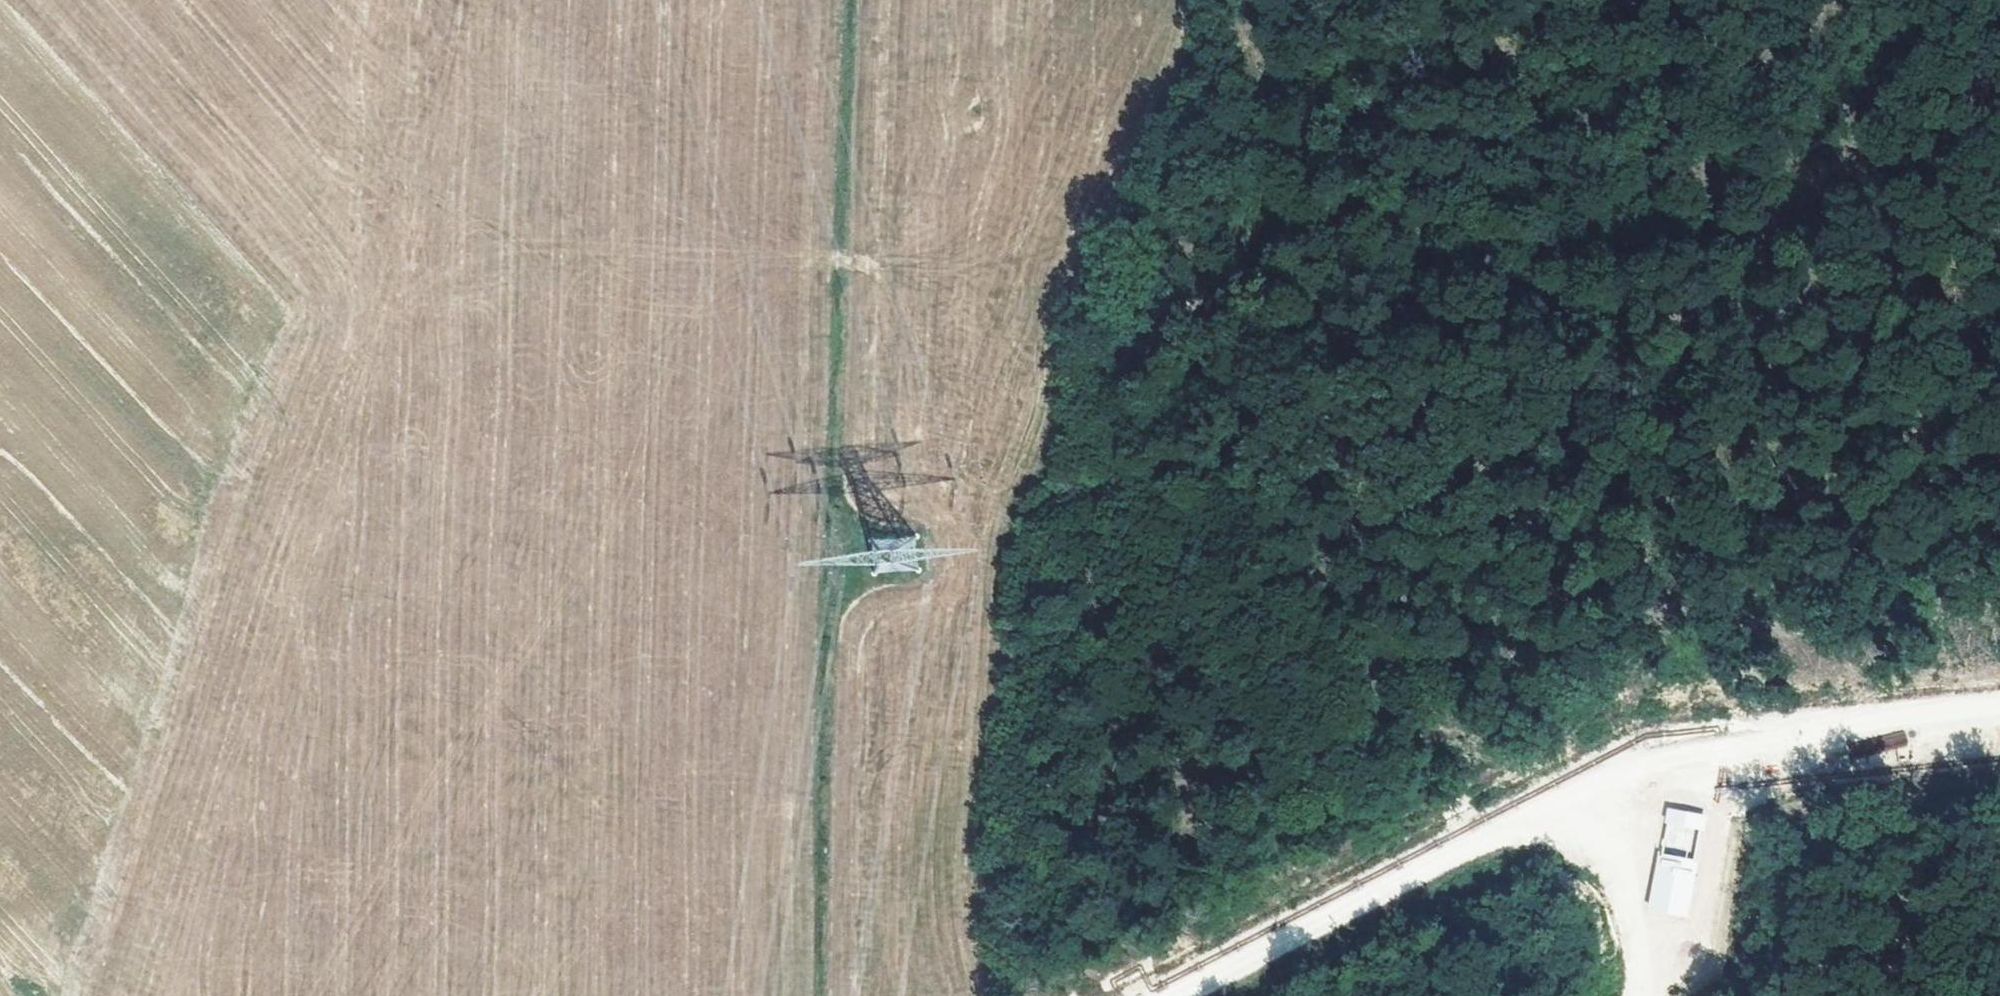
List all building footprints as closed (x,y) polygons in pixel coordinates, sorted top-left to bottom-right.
[(1668,811),(1649,910),(1690,918),(1710,819),(1668,811)]
